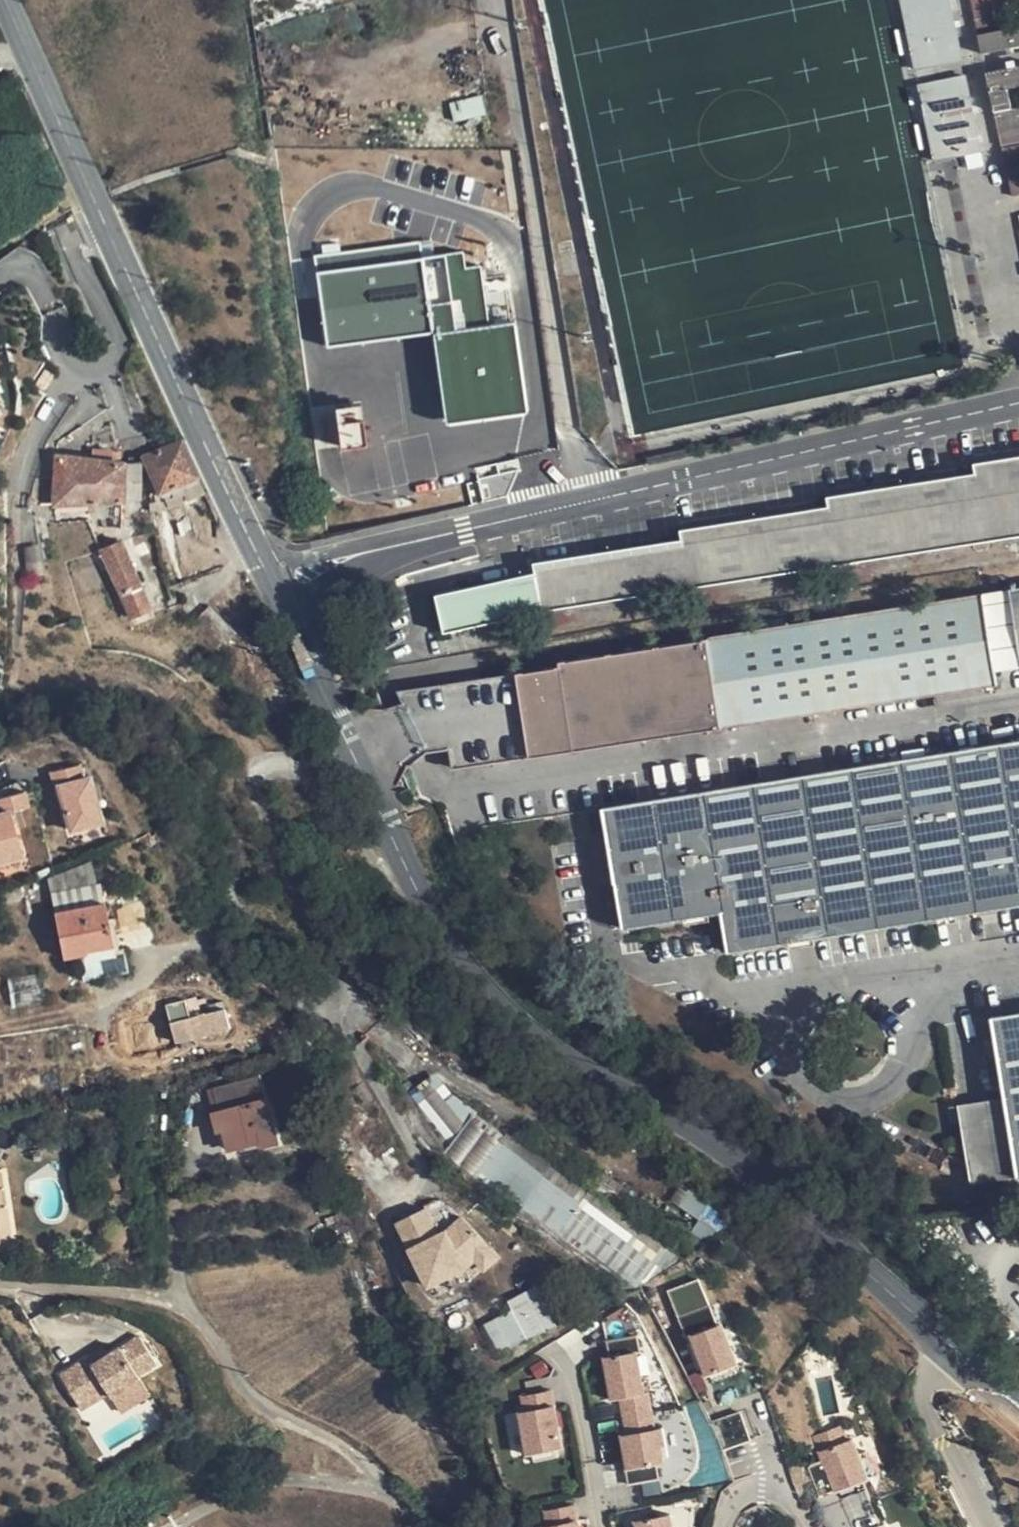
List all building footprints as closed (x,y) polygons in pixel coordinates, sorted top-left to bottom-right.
[(912,66),(962,61),(956,0),(905,0),(912,66)] [(1018,5),(1018,0),(974,0),(975,11),(1018,5)] [(982,30),(984,50),(1018,46),(1018,26),(982,30)] [(995,108),(1012,107),(1010,84),(1018,83),(1018,66),(991,69),(995,108)] [(986,164),(970,73),(920,82),(933,160),(968,154),(970,166),(986,164)] [(1018,140),(1018,92),(1013,93),(1015,109),(998,112),(1003,142),(1018,140)] [(466,270),(463,253),(420,257),(418,243),(314,256),(327,346),(440,333),(450,424),(524,411),(510,323),(491,326),(482,267),(466,270)] [(56,374),(46,368),(36,384),(46,390),(56,374)] [(344,443),(363,442),(360,407),(341,408),(344,443)] [(166,508),(205,491),(204,488),(182,438),(143,455),(166,508)] [(122,461),(57,455),(55,503),(122,498),(122,461)] [(535,573),(435,598),(443,634),(547,610),(1018,536),(1018,456),(973,463),(974,472),(827,497),(828,506),(681,530),(682,538),(533,564),(535,573)] [(197,580),(219,570),(208,536),(184,545),(197,580)] [(116,588),(125,609),(129,616),(151,608),(122,539),(100,548),(116,588)] [(1008,590),(1018,657),(1018,588),(1008,590)] [(559,664),(440,683),(450,745),(453,766),(705,728),(704,713),(722,711),(723,727),(997,685),(981,594),(559,659),(559,664)] [(191,625),(208,641),(229,629),(209,609),(191,625)] [(235,634),(229,629),(208,641),(217,651),(235,634)] [(705,730),(723,727),(722,711),(704,713),(705,728),(705,730)] [(970,751),(602,809),(621,929),(722,913),(727,952),(1018,905),(1018,743),(970,751)] [(85,772),(53,780),(57,795),(62,794),(66,809),(73,839),(90,835),(88,828),(103,824),(93,785),(88,786),(85,772)] [(62,794),(57,795),(61,810),(66,809),(62,794)] [(32,813),(28,798),(0,805),(0,819),(0,821),(0,870),(16,866),(14,859),(28,855),(18,817),(32,813)] [(90,835),(91,838),(106,834),(103,824),(88,828),(90,835)] [(16,866),(16,869),(31,865),(28,855),(14,859),(16,866)] [(85,863),(66,869),(69,881),(89,875),(85,863)] [(103,901),(55,911),(64,955),(113,945),(103,901)] [(188,1017),(184,1000),(166,1004),(176,1042),(234,1027),(230,1007),(188,1017)] [(1018,1177),(1018,1015),(994,1019),(1006,1099),(1018,1177)] [(261,1075),(214,1089),(219,1108),(212,1111),(218,1131),(224,1131),(230,1150),(258,1142),(261,1149),(281,1143),(261,1075)] [(1018,1178),(1018,1177),(1006,1099),(961,1106),(973,1185),(1018,1178)] [(37,1164),(23,1166),(18,1134),(0,1137),(0,1181),(2,1195),(4,1205),(9,1239),(36,1235),(33,1217),(45,1215),(43,1202),(37,1164)] [(61,1199),(56,1161),(37,1164),(43,1202),(61,1199)] [(556,1234),(632,1292),(654,1263),(577,1207),(556,1234)] [(47,1233),(45,1215),(33,1217),(36,1235),(47,1233)] [(425,1234),(415,1240),(432,1269),(444,1262),(425,1234)] [(432,1269),(415,1240),(398,1250),(416,1278),(432,1269)] [(686,1333),(719,1323),(705,1277),(672,1287),(686,1333)] [(507,1300),(513,1311),(528,1341),(555,1327),(535,1288),(507,1300)] [(528,1341),(513,1311),(494,1320),(508,1350),(528,1341)] [(707,1376),(742,1362),(726,1321),(691,1335),(707,1376)] [(81,1346),(52,1363),(74,1398),(101,1380),(104,1385),(133,1366),(131,1362),(149,1351),(132,1324),(100,1344),(86,1353),(81,1346)] [(96,1336),(81,1346),(86,1353),(100,1344),(96,1336)] [(623,1431),(658,1424),(643,1347),(607,1354),(623,1431)] [(520,1409),(530,1453),(568,1444),(558,1401),(520,1409)] [(744,1413),(719,1422),(727,1446),(752,1438),(744,1413)] [(816,1434),(837,1491),(871,1479),(851,1422),(816,1434)] [(626,1467),(670,1460),(665,1427),(621,1433),(626,1467)] [(661,1476),(642,1478),(644,1493),(663,1491),(661,1476)] [(849,1496),(863,1526),(875,1526),(884,1523),(868,1488),(849,1496)] [(674,1512),(636,1518),(638,1526),(676,1526),(674,1512)] [(543,1524),(544,1526),(584,1526),(582,1515),(543,1524)]
